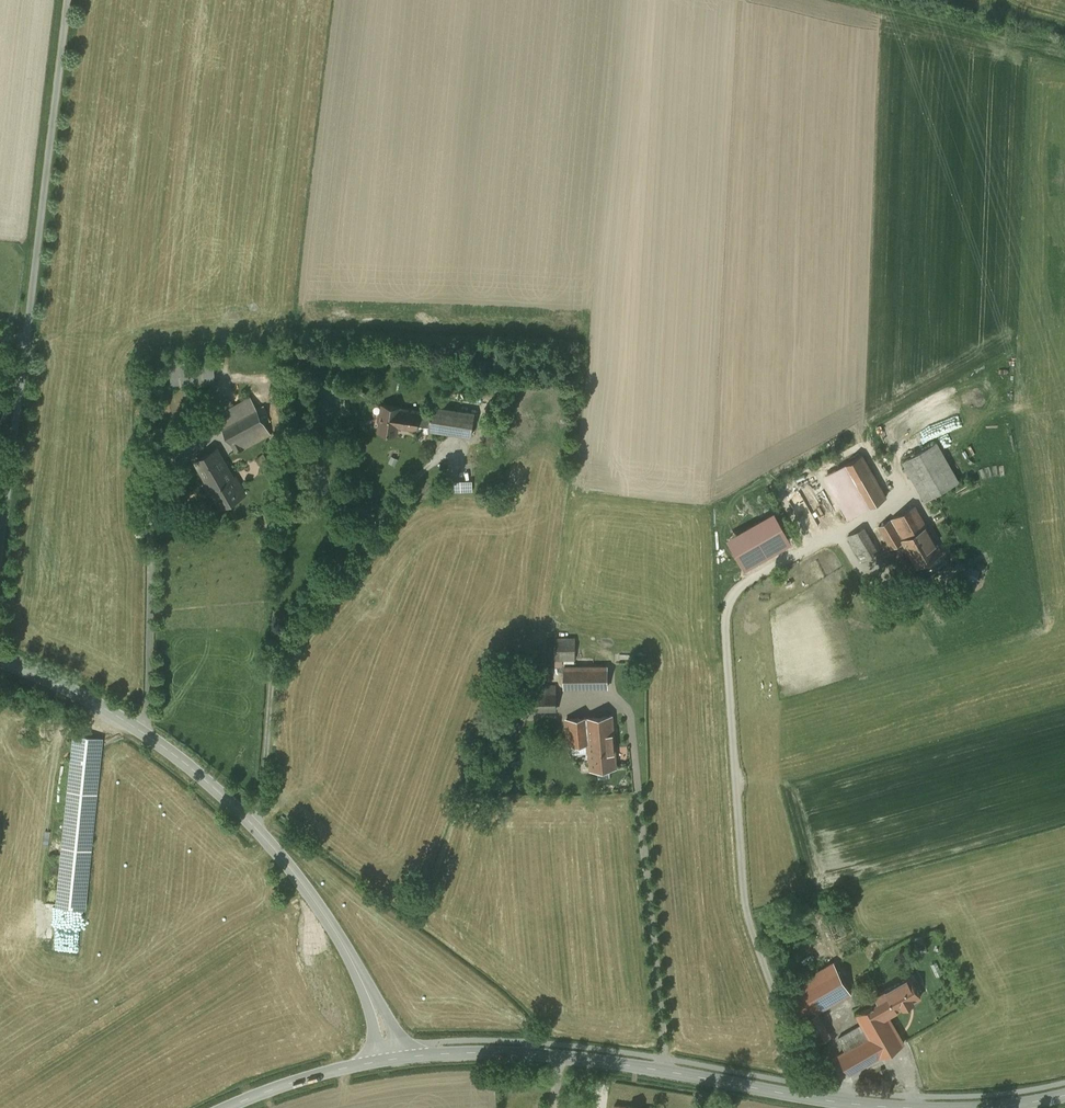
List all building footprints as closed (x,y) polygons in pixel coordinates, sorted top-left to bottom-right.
[(215,353),(171,357),(173,378),(216,375),(215,353)] [(252,389),(219,407),(241,445),(273,427),(252,389)] [(421,404),(382,398),(377,426),(396,429),(398,419),(474,431),(479,402),(436,395),(435,399),(422,397),(421,404)] [(938,436),(904,454),(925,495),(960,477),(938,436)] [(251,484),(221,438),(196,454),(226,500),(251,484)] [(865,448),(847,459),(871,501),(889,490),(865,448)] [(918,499),(880,520),(893,544),(906,536),(919,561),(944,547),(918,499)] [(792,543),(775,512),(728,538),(745,569),(792,543)] [(881,543),(867,520),(850,531),(864,554),(881,543)] [(577,636),(552,636),(551,657),(576,658),(577,636)] [(608,665),(565,665),(565,687),(608,687),(608,665)] [(616,711),(564,714),(566,743),(590,741),(592,767),(620,765),(616,711)] [(107,732),(76,729),(66,822),(55,820),(52,848),(63,849),(58,896),(89,899),(107,732)] [(813,1013),(849,995),(832,961),(796,980),(813,1013)] [(924,998),(910,973),(873,993),(878,1002),(857,1012),(863,1024),(843,1035),(851,1051),(844,1056),(851,1070),(907,1041),(893,1014),(924,998)]
